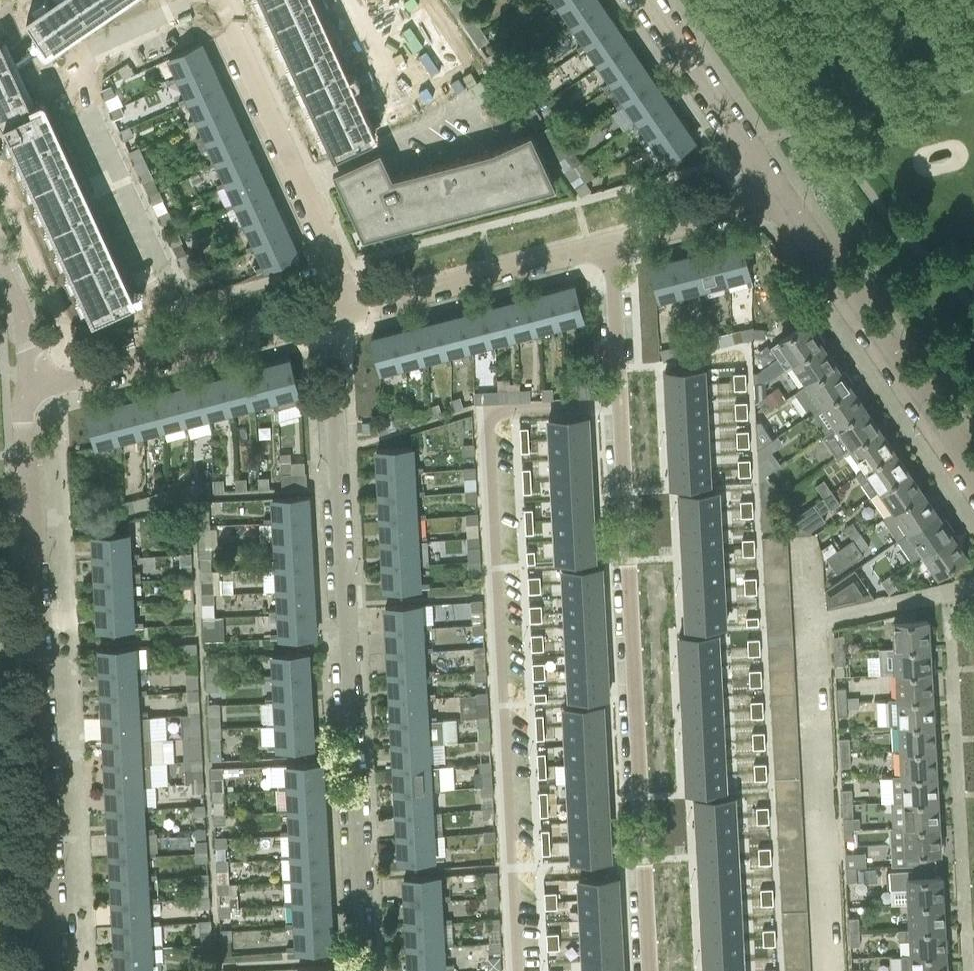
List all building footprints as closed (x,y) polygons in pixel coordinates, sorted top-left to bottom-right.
[(27,15),(47,44),(111,0),(50,0),(27,15)] [(327,159),(379,135),(319,0),(256,0),(327,159)] [(448,1),(461,20),(470,14),(460,0),(449,0),(448,0),(448,1)] [(561,7),(573,23),(563,30),(566,33),(575,27),(602,8),(601,7),(597,0),(571,0),(561,7)] [(602,8),(575,27),(588,45),(615,27),(602,8)] [(461,20),(456,24),(457,24),(463,34),(469,43),(473,40),(473,39),(472,38),(482,32),(470,14),(461,20)] [(596,57),(587,64),(591,71),(600,64),(628,46),(615,27),(588,45),(596,57)] [(482,32),(472,38),(473,39),(473,40),(479,48),(489,41),(482,32)] [(0,41),(0,122),(2,126),(6,125),(20,155),(95,319),(132,302),(78,185),(47,117),(41,106),(33,110),(1,40),(0,41)] [(184,51),(171,57),(173,61),(176,66),(181,79),(211,65),(202,44),(203,44),(202,43),(184,51)] [(600,64),(613,83),(641,64),(628,46),(600,64)] [(497,52),(487,59),(499,77),(510,70),(497,52)] [(613,83),(626,102),(654,84),(641,64),(613,83)] [(211,65),(181,79),(191,100),(221,86),(211,65)] [(510,70),(499,77),(512,96),(522,89),(523,88),(510,70)] [(626,102),(640,122),(667,103),(654,84),(626,102)] [(111,85),(100,90),(104,101),(116,96),(111,85)] [(221,86),(191,100),(195,109),(197,113),(200,121),(230,107),(221,86)] [(522,89),(512,96),(512,97),(513,98),(518,105),(528,98),(522,90),(522,89)] [(640,122),(653,141),(680,123),(667,103),(640,122)] [(120,106),(109,111),(113,120),(124,115),(120,106)] [(206,134),(196,138),(197,140),(200,146),(209,142),(210,142),(240,128),(230,107),(200,121),(201,122),(204,128),(206,134)] [(534,108),(524,115),(531,124),(541,118),(534,108)] [(680,123),(653,141),(663,156),(654,162),(657,166),(694,141),(693,140),(693,141),(680,123)] [(129,126),(118,132),(123,142),(134,137),(129,126)] [(215,152),(205,157),(209,167),(219,163),(250,149),(240,128),(210,142),(215,152)] [(548,128),(538,135),(543,143),(554,136),(548,128)] [(361,232),(363,237),(556,187),(534,140),(531,133),(492,151),(392,176),(380,150),(333,172),(341,190),(361,232)] [(139,147),(128,153),(132,163),(134,167),(145,162),(144,158),(139,147)] [(561,148),(551,155),(557,163),(567,156),(561,148)] [(250,149),(219,163),(229,184),(259,170),(250,149)] [(574,166),(563,173),(570,182),(580,175),(574,166)] [(149,169),(137,174),(142,184),(153,179),(149,169)] [(259,170),(229,184),(239,205),(269,191),(259,170)] [(585,182),(575,189),(581,198),(591,191),(585,182)] [(159,190),(148,195),(152,205),(163,200),(159,190)] [(269,191),(239,205),(248,226),(278,212),(269,191)] [(278,212),(248,226),(258,247),(288,233),(278,212)] [(169,213),(158,218),(161,226),(173,221),(169,213)] [(178,232),(167,237),(171,247),(182,242),(178,232)] [(288,233),(258,247),(267,269),(298,255),(298,254),(297,254),(288,233)] [(741,243),(718,249),(726,280),(740,277),(743,288),(752,286),(749,275),(750,274),(741,243)] [(718,249),(694,255),(702,287),(726,280),(718,249)] [(187,253),(176,258),(181,268),(192,263),(187,253)] [(694,255),(672,260),(681,292),(702,287),(694,255)] [(681,292),(672,260),(650,266),(658,298),(681,292)] [(197,274),(186,279),(191,289),(202,284),(197,274)] [(573,286),(551,292),(559,324),(578,319),(581,330),(585,328),(574,285),(573,285),(573,286)] [(551,292),(527,298),(536,330),(559,324),(551,292)] [(527,298),(505,304),(514,336),(536,330),(527,298)] [(505,304),(483,310),(491,342),(514,336),(505,304)] [(483,310),(461,315),(469,347),(491,342),(483,310)] [(461,315),(438,321),(446,353),(469,347),(461,315)] [(438,321),(415,327),(423,359),(446,353),(438,321)] [(790,334),(771,347),(786,369),(793,363),(821,344),(806,322),(790,334)] [(415,327),(394,333),(402,365),(423,359),(415,327)] [(741,329),(732,332),(734,343),(744,340),(741,329)] [(732,332),(724,334),(726,345),(734,343),(732,332)] [(402,365),(394,333),(371,339),(379,371),(402,365)] [(714,335),(694,340),(697,352),(717,347),(714,335)] [(821,344),(793,363),(808,384),(836,365),(821,344)] [(670,348),(660,351),(663,363),(673,360),(670,348)] [(288,360),(263,367),(272,399),(274,409),(278,409),(279,421),(301,415),(300,403),(289,359),(288,359),(288,360)] [(808,384),(794,394),(809,415),(822,406),(822,405),(850,386),(853,384),(844,371),(841,373),(836,365),(808,384)] [(263,367),(242,372),(250,404),(272,399),(263,367)] [(703,368),(664,371),(665,385),(704,383),(703,368)] [(242,372),(219,378),(228,410),(250,404),(242,372)] [(745,373),(733,374),(734,381),(746,381),(745,373)] [(219,378),(197,384),(205,416),(207,415),(228,410),(219,378)] [(746,381),(734,381),(734,390),(746,389),(746,381)] [(588,383),(564,385),(565,399),(589,398),(588,383)] [(704,383),(665,385),(666,400),(705,398),(704,383)] [(197,384),(175,390),(184,422),(186,421),(191,439),(212,434),(207,415),(205,416),(197,384)] [(850,386),(822,405),(822,406),(836,427),(864,407),(850,386)] [(778,387),(765,395),(766,395),(774,407),(786,398),(778,387)] [(553,389),(541,389),(541,401),(553,401),(553,389)] [(175,390),(152,396),(161,428),(184,422),(175,390)] [(530,390),(520,390),(520,402),(530,402),(530,390)] [(508,391),(496,392),(497,404),(509,403),(508,391)] [(484,392),(474,393),(474,405),(485,404),(484,392)] [(766,395),(757,401),(765,413),(774,407),(766,395)] [(152,396),(130,401),(138,433),(161,428),(152,396)] [(452,400),(450,401),(453,413),(456,412),(463,410),(460,398),(452,400)] [(705,398),(666,400),(667,414),(706,412),(705,398)] [(130,401),(110,407),(118,438),(138,433),(130,401)] [(747,402),(735,403),(735,411),(747,410),(747,402)] [(439,405),(428,408),(431,419),(442,416),(439,405)] [(110,407),(86,413),(94,445),(114,440),(118,438),(110,407)] [(836,427),(822,436),(836,458),(851,448),(879,428),(864,407),(836,427)] [(747,410),(735,411),(736,419),(748,418),(747,410)] [(417,411),(407,414),(410,426),(420,423),(417,411)] [(706,412),(667,414),(667,429),(706,427),(706,412)] [(587,416),(548,418),(549,438),(588,436),(587,416)] [(386,421),(375,424),(379,436),(389,432),(386,421)] [(760,422),(756,422),(757,450),(772,439),(760,422)] [(706,427),(667,429),(668,443),(707,441),(706,427)] [(528,428),(520,429),(520,440),(528,440),(528,428)] [(879,428),(851,448),(865,469),(893,450),(879,428)] [(748,431),(736,432),(737,440),(749,439),(748,431)] [(588,436),(549,438),(550,459),(589,457),(588,436)] [(749,439),(737,440),(737,448),(749,447),(749,439)] [(528,440),(520,440),(521,453),(529,452),(528,440)] [(707,441),(668,443),(669,458),(708,456),(707,441)] [(474,444),(462,445),(462,455),(474,455),(474,444)] [(396,449),(377,450),(378,474),(415,472),(414,448),(396,449)] [(865,469),(855,475),(870,497),(870,496),(880,490),(908,471),(893,450),(865,469)] [(708,456),(669,458),(670,473),(709,470),(708,456)] [(768,456),(758,464),(759,480),(765,476),(776,468),(768,456)] [(589,457),(550,459),(552,480),(590,478),(589,457)] [(750,460),(738,460),(738,469),(750,468),(750,460)] [(290,462),(280,462),(280,474),(281,488),(306,487),(305,473),(291,474),(290,462)] [(475,467),(463,468),(463,479),(476,478),(475,467)] [(750,468),(738,469),(739,477),(751,476),(750,468)] [(530,469),(522,469),(522,481),(530,481),(530,469)] [(709,470),(670,473),(671,487),(709,485),(709,470)] [(880,490),(870,496),(885,517),(894,511),(922,492),(908,471),(880,490)] [(415,472),(378,474),(379,497),(416,495),(415,472)] [(765,476),(759,480),(760,510),(773,502),(780,497),(765,476)] [(269,478),(258,478),(258,489),(269,489),(269,478)] [(590,478),(552,480),(553,500),(591,498),(590,478)] [(222,480),(212,481),(212,491),(222,491),(222,480)] [(246,480),(235,480),(235,490),(246,490),(246,489),(246,480)] [(200,481),(189,484),(192,496),(192,497),(203,494),(203,493),(200,481)] [(530,481),(522,481),(523,493),(531,493),(530,481)] [(816,488),(823,499),(831,493),(824,483),(816,488)] [(177,487),(166,490),(169,502),(169,503),(180,500),(180,499),(177,487)] [(476,490),(464,491),(465,502),(477,501),(476,490)] [(718,490),(679,493),(680,512),(719,510),(718,490)] [(885,517),(882,519),(897,540),(908,532),(937,513),(922,492),(894,511),(885,517)] [(155,493),(145,495),(148,507),(149,508),(158,505),(155,493)] [(831,493),(823,499),(830,509),(831,511),(839,505),(831,493)] [(416,495),(379,497),(380,520),(417,518),(416,495)] [(287,498),(270,499),(271,522),(275,522),(308,520),(307,497),(287,498)] [(591,498),(553,500),(554,521),(593,519),(591,498)] [(131,499),(122,502),(125,513),(125,514),(134,511),(131,499)] [(792,529),(793,536),(811,535),(811,531),(825,522),(821,515),(830,509),(823,499),(786,524),(787,530),(792,529)] [(208,501),(196,501),(197,512),(208,512),(208,501)] [(752,501),(740,501),(740,509),(752,508),(752,501)] [(773,502),(760,510),(761,531),(774,530),(773,502)] [(752,508),(740,509),(741,517),(753,517),(752,508)] [(103,509),(93,510),(95,520),(104,518),(103,509)] [(532,510),(524,510),(525,522),(533,522),(532,510)] [(719,510),(680,512),(681,531),(720,529),(719,510)] [(477,513),(465,514),(466,525),(478,524),(477,513)] [(908,532),(897,540),(911,561),(923,553),(951,534),(955,532),(946,519),(942,521),(937,513),(908,532)] [(417,518),(380,520),(381,543),(418,541),(417,518)] [(593,519),(554,521),(555,542),(594,540),(593,519)] [(271,522),(263,523),(264,546),(272,545),(276,545),(309,543),(308,520),(275,522),(271,522)] [(533,522),(525,522),(525,534),(533,534),(533,522)] [(209,524),(197,525),(198,534),(209,534),(209,524)] [(854,524),(845,530),(852,540),(860,534),(854,524)] [(720,529),(681,531),(682,551),(721,549),(720,529)] [(190,530),(177,531),(178,542),(191,541),(190,530)] [(113,534),(93,535),(94,558),(130,556),(129,533),(113,534)] [(837,550),(825,558),(836,574),(862,556),(860,552),(868,546),(860,534),(852,540),(837,550)] [(951,534),(923,553),(926,558),(938,575),(966,556),(951,534)] [(479,537),(467,538),(468,561),(480,561),(479,537)] [(761,538),(762,550),(787,549),(787,537),(761,538)] [(754,539),(742,540),(742,548),(754,547),(754,539)] [(594,540),(555,542),(556,562),(595,560),(594,540)] [(418,541),(381,543),(383,566),(420,564),(428,564),(427,541),(418,541)] [(831,542),(821,549),(823,559),(825,558),(837,550),(831,542)] [(276,545),(272,545),(274,568),(278,568),(311,567),(309,543),(276,545)] [(754,547),(742,548),(743,556),(755,555),(754,547)] [(210,548),(199,549),(199,559),(211,558),(210,548)] [(721,549),(682,551),(683,570),(722,568),(721,549)] [(762,550),(763,562),(788,561),(787,549),(762,550)] [(534,551),(526,552),(527,564),(535,563),(534,551)] [(191,553),(178,553),(179,564),(192,564),(191,553)] [(130,556),(94,558),(95,582),(132,580),(141,580),(140,572),(131,572),(130,556)] [(480,561),(468,561),(468,571),(480,571),(480,561)] [(763,562),(763,574),(789,573),(788,561),(763,562)] [(420,564),(383,566),(384,590),(404,589),(421,588),(420,564)] [(601,566),(562,568),(563,583),(602,581),(601,566)] [(278,568),(274,568),(275,592),(279,591),(312,590),(311,567),(278,568)] [(722,568),(683,570),(684,590),(723,588),(722,568)] [(874,598),(854,569),(825,590),(826,609),(874,598)] [(211,570),(200,571),(200,583),(212,582),(211,570)] [(763,574),(764,586),(789,585),(789,573),(763,574)] [(193,576),(180,577),(180,588),(193,587),(193,576)] [(756,577),(744,578),(744,587),(756,586),(756,577)] [(889,577),(880,582),(887,593),(896,587),(889,577)] [(132,580),(95,582),(96,604),(133,602),(132,580)] [(602,581),(563,583),(564,597),(603,595),(602,581)] [(540,584),(528,585),(528,593),(540,593),(540,584)] [(764,586),(765,598),(790,597),(789,585),(764,586)] [(756,586),(744,587),(745,594),(757,594),(756,586)] [(723,588),(684,590),(685,609),(724,607),(723,588)] [(279,591),(275,592),(276,615),(280,615),(313,613),(312,590),(279,591)] [(212,593),(201,593),(202,605),(213,604),(212,593)] [(746,596),(749,616),(760,615),(757,594),(746,596)] [(603,595),(564,597),(564,612),(603,610),(603,595)] [(765,598),(765,610),(791,609),(790,597),(765,598)] [(194,599),(181,600),(182,611),(194,610),(194,599)] [(482,601),(470,601),(470,612),(482,611),(482,601)] [(133,602),(96,604),(98,629),(118,628),(134,627),(133,602)] [(405,606),(385,607),(386,630),(423,628),(422,605),(405,606)] [(541,605),(529,606),(529,614),(541,613),(541,605)] [(724,607),(685,609),(686,629),(725,627),(724,607)] [(765,610),(766,622),(791,621),(791,609),(765,610)] [(603,610),(564,612),(565,626),(604,624),(603,610)] [(280,615),(276,615),(277,638),(294,637),(314,636),(313,613),(280,615)] [(541,613),(529,614),(530,622),(542,622),(541,613)] [(214,616),(202,617),(203,628),(214,627),(214,616)] [(758,617),(746,617),(746,625),(758,625),(758,617)] [(893,622),(895,648),(929,646),(927,620),(893,622)] [(766,622),(766,634),(792,633),(791,621),(766,622)] [(483,623),(471,624),(472,636),(484,635),(483,623)] [(604,624),(565,626),(566,641),(605,639),(604,624)] [(423,628),(386,630),(387,654),(424,652),(423,628)] [(717,633),(679,635),(679,651),(718,648),(717,633)] [(766,634),(767,646),(793,645),(792,633),(766,634)] [(542,634),(530,635),(531,643),(543,642),(542,634)] [(833,636),(834,652),(844,651),(843,636),(833,636)] [(605,639),(566,641),(567,656),(606,654),(605,639)] [(543,642),(531,643),(531,651),(543,650),(543,642)] [(196,644),(184,644),(184,655),(196,655),(196,644)] [(767,646),(768,659),(793,657),(793,645),(767,646)] [(485,646),(473,647),(473,658),(486,658),(485,646)] [(760,646),(748,647),(748,656),(760,655),(760,646)] [(879,675),(896,674),(930,672),(929,646),(895,648),(878,649),(879,675)] [(119,648),(99,649),(100,672),(137,670),(135,647),(119,648)] [(718,648),(679,651),(680,666),(719,664),(718,648)] [(844,651),(834,652),(834,665),(844,664),(844,651)] [(424,652),(387,654),(388,676),(425,674),(424,652)] [(287,654),(270,655),(271,679),(275,679),(308,677),(307,653),(287,654)] [(606,654),(567,656),(567,670),(606,668),(606,654)] [(768,659),(768,671),(794,669),(793,657),(768,659)] [(216,659),(204,659),(205,669),(216,669),(216,659)] [(544,663),(532,664),(532,672),(544,671),(544,663)] [(719,664),(680,666),(681,682),(720,680),(719,664)] [(198,667),(185,667),(186,682),(198,682),(198,667)] [(606,668),(567,670),(568,685),(607,683),(606,668)] [(768,671),(769,683),(794,681),(794,669),(768,671)] [(137,670),(100,672),(101,695),(138,693),(137,670)] [(486,670),(474,670),(475,682),(487,681),(486,670)] [(761,670),(749,671),(749,678),(761,678),(761,670)] [(544,671),(532,672),(533,680),(545,679),(544,671)] [(896,674),(897,699),(931,697),(930,672),(896,674)] [(425,674),(388,676),(390,700),(427,698),(425,674)] [(275,679),(271,679),(273,702),(276,702),(309,700),(308,677),(275,679)] [(761,678),(749,678),(750,687),(762,686),(761,678)] [(720,680),(681,682),(682,698),(721,696),(720,680)] [(769,683),(770,695),(795,693),(794,681),(769,683)] [(217,682),(206,683),(206,693),(218,692),(217,682)] [(607,683),(568,685),(569,699),(608,697),(607,683)] [(835,688),(836,702),(846,702),(846,687),(835,688)] [(198,690),(186,691),(187,701),(199,700),(198,690)] [(138,693),(101,695),(103,718),(139,716),(138,693)] [(546,693),(533,693),(534,701),(546,701),(546,693)] [(770,695),(770,707),(796,705),(795,693),(770,695)] [(488,695),(459,696),(460,719),(476,718),(489,717),(488,695)] [(721,696),(682,698),(683,713),(722,711),(721,696)] [(897,699),(888,699),(889,725),(899,725),(933,723),(931,697),(897,699)] [(427,698),(390,700),(391,723),(428,721),(427,698)] [(276,702),(273,702),(274,725),(278,725),(311,723),(309,700),(276,702)] [(762,701),(750,702),(751,710),(763,709),(762,701)] [(846,702),(836,702),(837,716),(847,716),(846,702)] [(219,704),(207,705),(208,715),(220,715),(219,704)] [(602,704),(563,706),(564,725),(603,723),(602,704)] [(770,707),(771,719),(796,717),(796,705),(770,707)] [(763,709),(751,710),(751,718),(763,717),(763,709)] [(722,711),(683,713),(684,729),(723,727),(722,711)] [(187,715),(180,715),(182,738),(200,737),(200,724),(200,713),(187,713),(187,715)] [(543,715),(535,715),(535,727),(543,727),(543,715)] [(139,716),(103,718),(104,742),(140,740),(149,739),(149,740),(163,740),(167,740),(166,716),(139,718),(139,716)] [(489,717),(476,718),(477,727),(489,727),(489,717)] [(771,719),(772,731),(797,730),(796,717),(771,719)] [(428,721),(391,723),(392,747),(429,745),(429,744),(443,743),(442,720),(428,721)] [(278,725),(274,725),(275,749),(292,748),(312,747),(311,723),(278,725)] [(603,723),(564,725),(565,745),(604,743),(603,723)] [(899,725),(900,751),(934,749),(933,723),(899,725)] [(220,727),(208,727),(209,738),(210,738),(211,751),(220,751),(220,738),(221,738),(220,727)] [(543,727),(535,727),(536,740),(544,739),(543,727)] [(723,727),(684,729),(684,745),(723,743),(723,727)] [(772,731),(772,743),(798,742),(797,730),(772,731)] [(764,732),(752,733),(753,741),(764,741),(764,732)] [(200,737),(182,738),(183,761),(202,760),(200,737)] [(140,740),(104,742),(105,765),(142,763),(142,764),(145,764),(150,764),(151,764),(164,763),(163,740),(149,740),(149,739),(140,740)] [(490,739),(477,740),(478,751),(490,750),(490,739)] [(838,739),(839,754),(849,754),(848,739),(838,739)] [(764,741),(753,741),(753,749),(765,749),(764,741)] [(772,743),(773,755),(798,754),(798,742),(772,743)] [(604,743),(565,745),(566,764),(605,762),(604,743)] [(723,743),(684,745),(685,761),(724,759),(723,743)] [(429,745),(392,747),(393,770),(431,768),(429,745)] [(900,751),(901,776),(935,774),(934,749),(900,751)] [(220,751),(211,751),(211,761),(221,761),(220,751)] [(545,753),(537,754),(537,766),(545,765),(545,753)] [(773,755),(773,767),(799,766),(798,754),(773,755)] [(849,754),(839,754),(839,767),(850,767),(849,754)] [(724,759),(685,761),(686,776),(725,774),(724,759)] [(202,760),(183,761),(184,783),(191,783),(203,782),(202,760)] [(491,762),(479,762),(480,772),(491,771),(491,762)] [(605,762),(566,764),(567,784),(607,782),(605,762)] [(142,763),(105,765),(106,789),(141,787),(143,787),(143,786),(168,785),(166,763),(164,763),(151,764),(150,764),(145,764),(142,764),(142,763)] [(284,765),(272,766),(273,787),(278,787),(278,789),(285,789),(289,789),(322,787),(321,763),(301,764),(284,765)] [(766,764),(754,764),(754,773),(766,772),(766,764)] [(545,765),(537,766),(538,778),(546,777),(545,765)] [(773,767),(774,779),(799,778),(799,766),(773,767)] [(222,768),(211,768),(212,792),(224,791),(222,768)] [(431,768),(393,770),(395,793),(432,790),(440,790),(439,768),(431,768)] [(766,772),(754,773),(755,780),(767,780),(766,772)] [(725,774),(686,776),(687,792),(726,790),(725,774)] [(901,776),(892,776),(893,802),(903,801),(937,799),(935,774),(901,776)] [(774,779),(775,791),(800,790),(799,778),(774,779)] [(203,782),(191,783),(192,794),(204,793),(204,782),(203,782)] [(607,782),(567,784),(568,803),(608,801),(607,782)] [(141,787),(106,789),(108,811),(144,809),(143,787),(141,787)] [(289,789),(285,789),(286,812),(290,812),(323,810),(322,787),(289,789)] [(493,787),(481,788),(482,799),(493,798),(493,787)] [(432,790),(395,793),(396,817),(433,815),(432,790)] [(775,791),(775,803),(801,802),(800,790),(775,791)] [(841,790),(841,804),(852,804),(851,790),(841,790)] [(224,791),(212,792),(212,803),(224,802),(224,791)] [(547,792),(539,792),(539,804),(547,804),(547,792)] [(734,796),(695,798),(696,818),(735,816),(734,796)] [(893,802),(890,802),(892,827),(904,827),(904,829),(938,827),(937,799),(903,801),(893,802)] [(608,801),(568,803),(569,822),(609,820),(608,801)] [(775,803),(776,815),(801,814),(801,802),(775,803)] [(547,804),(539,804),(540,816),(548,816),(547,804)] [(852,804),(841,804),(842,819),(843,832),(851,831),(851,830),(853,830),(852,804)] [(205,805),(192,806),(193,817),(206,816),(205,805)] [(144,809),(108,811),(109,833),(145,831),(144,809)] [(494,809),(481,809),(482,819),(494,819),(494,809)] [(290,812),(286,812),(288,835),(292,835),(325,833),(323,810),(290,812)] [(225,814),(213,815),(214,826),(226,825),(225,814)] [(768,814),(756,815),(757,824),(769,823),(768,814)] [(776,815),(777,827),(802,826),(801,814),(776,815)] [(433,815),(396,817),(397,839),(434,837),(433,815)] [(735,816),(696,818),(697,839),(736,837),(735,816)] [(609,820),(569,822),(570,842),(610,840),(609,820)] [(777,827),(777,839),(803,838),(802,826),(777,827)] [(938,827),(904,829),(905,853),(906,866),(912,865),(935,864),(935,852),(939,852),(938,827)] [(205,829),(195,829),(195,839),(205,838),(205,829)] [(549,830),(541,831),(541,843),(549,843),(549,830)] [(145,831),(109,833),(109,842),(110,858),(147,856),(146,842),(145,831)] [(495,832),(483,832),(483,843),(495,842),(495,832)] [(292,835),(288,835),(289,858),(293,858),(326,856),(325,842),(325,833),(292,835)] [(226,837),(214,837),(215,849),(227,848),(226,837)] [(434,837),(397,839),(397,842),(398,862),(418,861),(436,860),(435,842),(434,837)] [(736,837),(697,839),(698,859),(737,857),(736,837)] [(777,839),(778,852),(803,850),(803,838),(777,839)] [(610,840),(570,842),(571,861),(611,859),(610,840)] [(207,841),(194,842),(195,853),(207,852),(207,841)] [(549,843),(541,843),(542,855),(550,854),(549,843)] [(770,848),(758,848),(759,856),(771,855),(770,848)] [(778,852),(779,864),(804,862),(803,850),(778,852)] [(207,852),(195,853),(195,863),(207,862),(208,862),(207,852)] [(855,868),(866,868),(865,853),(844,854),(845,869),(855,868)] [(771,855),(759,856),(759,864),(771,864),(771,855)] [(147,856),(110,858),(111,880),(148,878),(147,856)] [(293,858),(289,858),(290,881),(294,881),(327,879),(326,856),(293,858)] [(737,857),(698,859),(699,880),(738,878),(737,857)] [(227,860),(215,861),(216,871),(228,871),(227,860)] [(779,864),(779,876),(805,874),(804,862),(779,864)] [(912,870),(889,871),(890,890),(907,889),(908,905),(942,903),(941,876),(936,876),(935,864),(912,865),(912,870)] [(855,868),(845,869),(845,882),(856,882),(855,868)] [(497,872),(485,873),(485,882),(498,882),(497,872)] [(208,874),(196,875),(196,885),(209,885),(208,874)] [(779,876),(780,888),(805,886),(805,874),(779,876)] [(617,876),(578,878),(579,899),(618,897),(617,876)] [(424,878),(404,879),(405,903),(442,901),(440,877),(424,878)] [(148,878),(111,880),(113,903),(149,901),(148,878)] [(738,878),(699,880),(700,900),(739,898),(738,878)] [(290,881),(283,882),(284,905),(291,904),(295,904),(328,902),(327,879),(294,881),(290,881)] [(229,884),(217,884),(217,895),(229,894),(229,884)] [(780,888),(781,900),(806,898),(805,886),(780,888)] [(772,889),(760,889),(761,897),(773,897),(772,889)] [(556,892),(544,893),(544,900),(556,900),(556,892)] [(210,897),(197,898),(198,909),(210,908),(210,897)] [(498,897),(486,897),(486,907),(499,907),(498,897)] [(618,897),(579,899),(581,919),(619,917),(618,897)] [(773,897),(761,897),(761,905),(773,905),(773,897)] [(739,898),(700,900),(702,921),(740,919),(739,898)] [(781,900),(781,912),(806,910),(806,898),(781,900)] [(556,900),(544,900),(545,909),(557,909),(556,900)] [(149,901),(113,903),(114,927),(150,925),(149,901)] [(442,901),(405,903),(406,927),(443,925),(442,901)] [(295,904),(291,904),(292,927),(297,927),(330,925),(328,902),(295,904)] [(908,905),(909,930),(943,928),(942,903),(908,905)] [(230,907),(218,907),(219,918),(230,917),(230,907)] [(781,912),(782,924),(807,923),(806,910),(781,912)] [(619,917),(581,919),(582,940),(621,938),(619,917)] [(847,918),(848,933),(858,933),(857,917),(847,918)] [(500,919),(487,919),(487,929),(500,929),(500,919)] [(740,919),(702,921),(703,941),(741,939),(740,919)] [(211,920),(198,921),(199,931),(212,931),(211,920)] [(782,924),(782,936),(808,935),(807,923),(782,924)] [(150,925),(114,927),(115,951),(152,949),(150,925)] [(297,927),(292,927),(294,951),(311,950),(331,949),(330,925),(297,927)] [(443,925),(406,927),(407,950),(444,948),(443,925)] [(909,929),(898,930),(898,942),(910,941),(911,955),(945,954),(943,928),(909,930),(909,929)] [(774,929),(762,930),(763,938),(775,938),(774,929)] [(231,930),(219,930),(219,941),(231,940),(231,930)] [(558,933),(546,934),(547,942),(559,941),(558,933)] [(858,933),(848,933),(849,946),(859,946),(858,933)] [(782,936),(783,948),(808,947),(808,935),(782,936)] [(621,938),(582,940),(583,960),(622,958),(621,938)] [(775,938),(763,938),(763,946),(775,945),(775,938)] [(741,939),(703,941),(704,962),(743,960),(741,939)] [(559,941),(547,942),(547,950),(559,949),(559,941)] [(501,942),(488,943),(489,953),(501,952),(501,942)] [(783,948),(784,960),(809,959),(808,947),(783,948)] [(407,950),(409,970),(428,970),(445,970),(444,948),(407,950)] [(115,951),(116,970),(162,970),(161,963),(153,964),(152,949),(115,951)] [(901,956),(901,970),(946,970),(945,954),(911,955),(901,956)] [(491,959),(488,962),(488,970),(499,970),(499,958),(491,959)] [(583,960),(583,970),(622,970),(622,958),(583,960)] [(784,970),(806,970),(810,970),(809,959),(784,960),(784,970)] [(704,962),(704,970),(743,970),(743,960),(704,962)]
